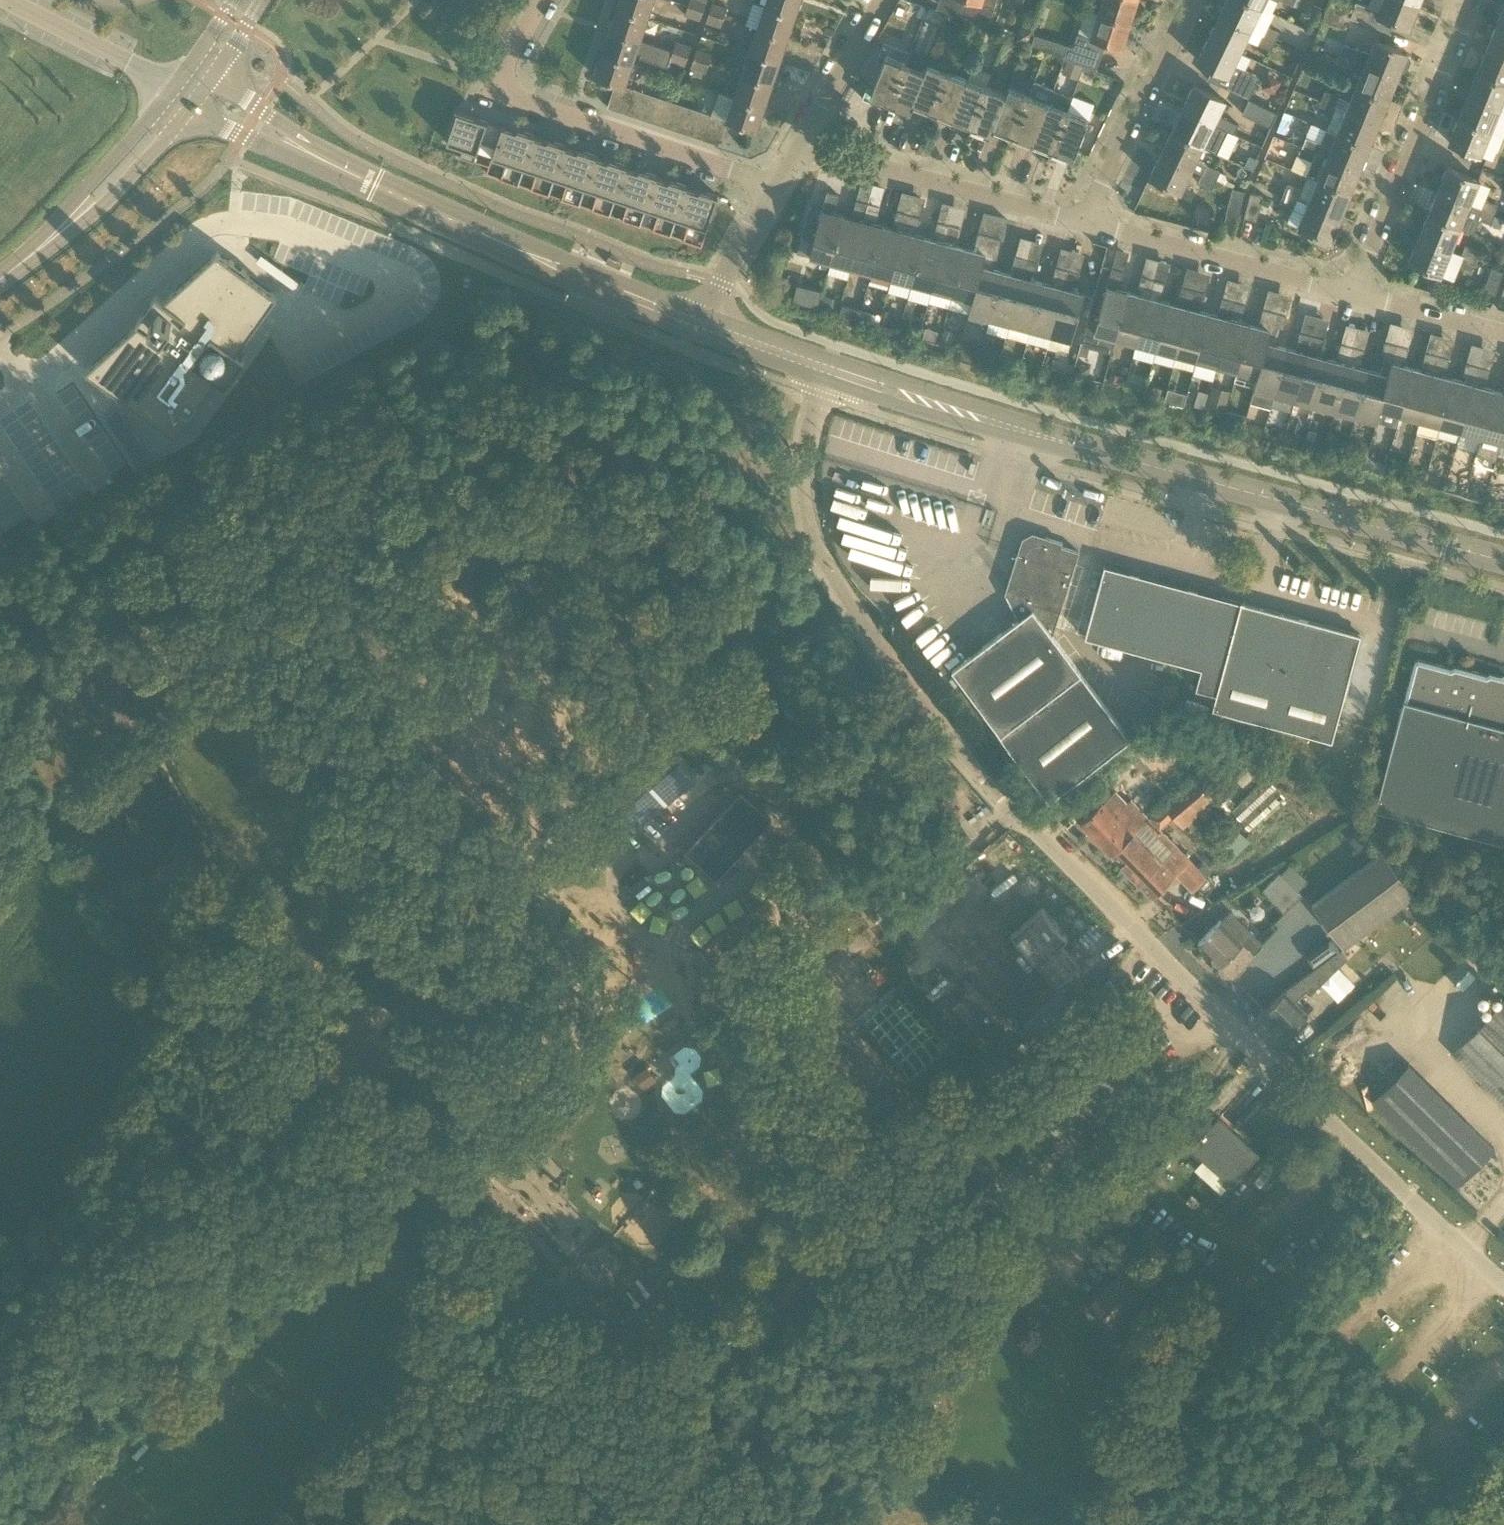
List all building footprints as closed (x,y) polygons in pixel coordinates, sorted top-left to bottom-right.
[(654,0),(620,0),(618,7),(648,17),(654,0)] [(707,1),(704,0),(690,0),(689,5),(704,10),(707,1)] [(765,5),(796,15),(801,0),(749,0),(765,5)] [(963,12),(991,20),(995,7),(982,3),(983,0),(967,0),(963,12)] [(1138,0),(1103,0),(1099,13),(1131,23),(1138,0)] [(1262,6),(1250,0),(1227,0),(1221,14),(1251,29),(1262,6)] [(1419,3),(1411,0),(1384,0),(1379,10),(1358,1),(1356,5),(1344,0),(1331,0),(1328,7),(1351,17),(1371,25),(1390,32),(1394,21),(1409,28),(1419,3)] [(710,12),(725,17),(728,8),(713,3),(710,12)] [(701,19),(704,10),(689,5),(686,14),(701,19)] [(788,38),(796,15),(765,5),(758,28),(788,38)] [(641,40),(648,17),(618,7),(610,30),(641,40)] [(1346,29),(1351,17),(1328,7),(1323,19),(1346,29)] [(722,26),(725,17),(710,12),(707,21),(722,26)] [(1123,48),(1131,23),(1099,13),(1091,38),(1079,34),(1075,46),(1068,44),(1064,58),(1097,70),(1106,42),(1123,48)] [(1240,51),(1251,29),(1221,14),(1209,37),(1240,51)] [(1262,34),(1276,41),(1280,32),(1266,25),(1262,34)] [(1497,25),(1488,48),(1503,55),(1503,28),(1497,25)] [(780,61),(788,38),(758,28),(750,51),(780,61)] [(641,40),(610,30),(603,53),(633,63),(637,51),(641,53),(639,57),(668,66),(670,60),(673,51),(641,40)] [(1271,50),(1276,41),(1262,34),(1258,43),(1271,50)] [(1233,66),(1240,51),(1209,37),(1198,60),(1213,67),(1208,78),(1249,98),(1259,78),(1233,66)] [(1341,53),(1356,58),(1367,63),(1398,76),(1402,65),(1406,67),(1409,66),(1411,60),(1410,57),(1406,56),(1408,52),(1376,39),(1370,54),(1345,43),(1341,53)] [(689,56),(692,47),(677,41),(673,51),(689,56)] [(891,56),(909,59),(911,49),(892,45),(891,56)] [(1488,48),(1478,71),(1503,82),(1503,55),(1488,48)] [(694,58),(709,63),(713,54),(697,49),(694,58)] [(686,65),(689,56),(673,51),(670,60),(686,65)] [(773,84),(780,61),(750,51),(742,74),(773,84)] [(625,86),(633,63),(603,53),(595,76),(616,83),(625,86)] [(1352,68),(1356,58),(1341,53),(1337,62),(1352,68)] [(881,105),(884,99),(892,102),(906,64),(886,56),(874,88),(868,85),(863,98),(881,105)] [(706,72),(709,63),(694,58),(691,67),(706,72)] [(1389,99),(1398,76),(1367,63),(1357,86),(1389,99)] [(912,109),(929,64),(928,64),(926,71),(906,64),(892,102),(900,105),(897,111),(909,116),(912,109)] [(933,110),(948,72),(929,64),(912,109),(923,113),(926,107),(933,110)] [(1478,71),(1469,94),(1500,107),(1503,98),(1503,82),(1478,71)] [(951,124),(968,79),(948,72),(933,110),(941,113),(939,119),(951,124)] [(765,107),(773,84),(742,74),(735,97),(765,107)] [(973,125),(988,87),(968,79),(951,124),(962,128),(965,122),(973,125)] [(631,88),(625,86),(616,83),(608,107),(623,112),(631,88)] [(1243,126),(1218,114),(1225,100),(1195,85),(1183,108),(1239,135),(1239,134),(1243,126)] [(1379,123),(1389,99),(1357,86),(1351,100),(1326,90),(1322,100),(1336,105),(1348,110),(1379,123)] [(993,132),(1010,87),(1007,94),(988,87),(973,125),(980,129),(978,134),(990,139),(993,132)] [(1015,134),(1030,95),(1010,87),(993,132),(1004,136),(1007,131),(1015,134)] [(636,116),(644,92),(631,88),(623,112),(636,116)] [(650,121),(658,97),(644,92),(636,116),(650,121)] [(1500,107),(1469,94),(1459,118),(1491,131),(1500,107)] [(1032,147),(1049,102),(1030,95),(1015,134),(1022,137),(1020,142),(1032,147)] [(664,125),(672,102),(658,97),(650,121),(664,125)] [(757,130),(765,107),(735,97),(727,120),(757,130)] [(1271,127),(1278,113),(1250,99),(1242,113),(1271,127)] [(1333,114),(1336,105),(1322,100),(1318,109),(1333,114)] [(677,130),(685,106),(672,102),(664,125),(677,130)] [(1054,149),(1069,110),(1049,102),(1032,147),(1043,152),(1046,146),(1054,149)] [(691,134),(699,111),(685,106),(677,130),(691,134)] [(450,126),(452,127),(448,141),(464,147),(461,156),(475,161),(481,141),(496,146),(497,146),(503,126),(474,116),(475,114),(456,108),(450,126)] [(1239,135),(1183,108),(1172,131),(1203,146),(1209,134),(1220,139),(1221,138),(1234,144),(1241,145),(1245,137),(1239,134),(1239,135)] [(1076,150),(1089,118),(1069,110),(1054,149),(1061,152),(1059,158),(1078,165),(1083,152),(1076,150)] [(1370,145),(1379,123),(1348,110),(1338,133),(1370,145)] [(705,139),(713,115),(699,111),(691,134),(705,139)] [(727,120),(713,115),(705,139),(719,144),(727,120)] [(1491,131),(1459,118),(1449,142),(1481,155),(1491,131)] [(1338,133),(1338,134),(1315,125),(1310,138),(1307,137),(1303,146),(1318,152),(1360,169),(1370,145),(1338,133)] [(501,178),(519,184),(525,167),(524,167),(534,136),(535,137),(536,135),(518,129),(517,131),(503,126),(497,146),(496,146),(493,156),(507,161),(501,178)] [(1172,131),(1162,153),(1192,168),(1203,174),(1203,173),(1217,180),(1221,172),(1197,160),(1203,146),(1172,131)] [(548,141),(535,137),(534,136),(524,167),(525,167),(537,171),(532,188),(550,194),(556,177),(555,177),(565,147),(566,147),(566,145),(548,139),(548,141)] [(1360,169),(1318,152),(1303,146),(1300,155),(1314,161),(1308,174),(1319,179),(1351,192),(1360,169)] [(555,177),(556,177),(568,181),(562,198),(580,204),(586,187),(585,187),(595,157),(596,157),(597,155),(579,149),(578,151),(566,147),(565,147),(555,177)] [(1181,192),(1192,168),(1162,153),(1150,177),(1181,192)] [(627,167),(627,165),(609,159),(609,161),(596,157),(595,157),(585,187),(586,187),(598,191),(593,208),(611,214),(616,197),(615,197),(626,167),(627,167)] [(615,197),(616,197),(629,202),(623,219),(641,225),(647,208),(646,207),(656,177),(657,177),(658,175),(640,169),(639,171),(627,167),(626,167),(615,197)] [(1499,205),(1474,195),(1480,180),(1448,167),(1438,191),(1495,215),(1499,205)] [(1203,173),(1203,174),(1199,183),(1213,190),(1217,180),(1203,173)] [(669,181),(657,177),(656,177),(646,207),(647,208),(659,212),(653,229),(672,235),(677,218),(676,217),(687,187),(688,187),(688,185),(670,179),(669,181)] [(1310,203),(1341,216),(1351,192),(1319,179),(1311,201),(1310,203)] [(1288,183),(1284,193),(1299,198),(1299,196),(1302,189),(1288,183)] [(677,218),(690,222),(684,239),(702,245),(713,212),(719,195),(701,189),(700,191),(688,187),(687,187),(676,217),(677,218)] [(1246,191),(1233,188),(1227,213),(1239,216),(1246,191)] [(1438,191),(1429,214),(1460,227),(1460,228),(1475,234),(1481,219),(1502,228),(1503,222),(1503,218),(1495,215),(1438,191)] [(831,261),(843,216),(832,213),(833,207),(836,208),(840,195),(828,192),(823,210),(810,207),(798,252),(831,261)] [(1257,220),(1263,196),(1251,193),(1245,217),(1257,220)] [(1289,222),(1300,227),(1332,240),(1341,216),(1310,203),(1311,201),(1299,196),(1299,198),(1284,193),(1280,202),(1295,208),(1289,222)] [(852,267),(869,203),(857,200),(853,213),(857,213),(855,219),(843,216),(831,261),(852,267)] [(877,219),(881,206),(869,203),(852,267),(871,272),(883,226),(872,223),(874,218),(877,219)] [(891,277),(909,213),(898,210),(894,223),(898,224),(896,230),(883,226),(871,272),(891,277)] [(918,230),(921,217),(909,213),(891,277),(912,283),(924,237),(913,234),(914,229),(918,230)] [(987,249),(995,216),(984,213),(975,245),(979,246),(977,252),(965,248),(953,294),(973,299),(970,312),(984,260),(987,248),(987,249)] [(1460,227),(1429,214),(1419,238),(1451,250),(1460,228),(1460,227)] [(984,260),(970,312),(990,317),(1002,272),(991,269),(993,263),(995,251),(999,251),(1008,219),(995,216),(987,249),(987,248),(984,260)] [(932,288),(950,224),(938,221),(935,234),(938,235),(936,240),(924,237),(912,283),(932,288)] [(958,241),(962,228),(950,224),(932,288),(953,294),(965,248),(953,245),(955,240),(958,241)] [(1441,274),(1451,250),(1419,238),(1410,261),(1441,274)] [(1462,255),(1476,261),(1480,251),(1466,246),(1462,255)] [(139,322),(86,369),(177,434),(217,378),(226,384),(246,357),(237,351),(277,294),(218,251),(165,299),(157,293),(137,320),(139,322)] [(1473,270),(1476,261),(1462,255),(1458,264),(1473,270)] [(1010,323),(1027,259),(1016,256),(1013,269),(1016,270),(1015,275),(1002,272),(990,317),(1010,323)] [(1036,275),(1040,262),(1027,259),(1010,323),(1030,328),(1043,283),(1031,280),(1033,274),(1036,275)] [(1051,334),(1068,270),(1057,267),(1053,280),(1057,281),(1055,286),(1043,283),(1030,328),(1051,334)] [(1125,271),(1113,268),(1096,332),(1117,337),(1129,292),(1117,289),(1118,283),(1121,284),(1125,271)] [(1503,271),(1492,268),(1484,290),(1496,294),(1503,271)] [(1077,286),(1080,273),(1068,270),(1051,334),(1072,339),(1085,294),(1072,291),(1073,285),(1077,286)] [(1154,279),(1142,276),(1139,289),(1142,290),(1141,295),(1129,292),(1117,337),(1137,343),(1154,279)] [(1162,295),(1166,282),(1154,279),(1137,343),(1157,348),(1169,303),(1157,300),(1159,294),(1162,295)] [(1169,303),(1157,348),(1177,354),(1194,290),(1183,287),(1179,300),(1183,300),(1181,306),(1169,303)] [(1265,304),(1286,312),(1293,297),(1272,288),(1265,304)] [(1203,306),(1206,293),(1194,290),(1177,354),(1197,359),(1209,313),(1198,310),(1199,305),(1203,306)] [(838,320),(842,304),(843,301),(822,295),(818,314),(838,320)] [(1209,313),(1197,359),(1218,365),(1235,300),(1223,297),(1220,310),(1223,311),(1222,317),(1209,313)] [(1243,317),(1247,304),(1235,300),(1218,365),(1238,370),(1250,324),(1239,321),(1240,316),(1243,317)] [(1272,324),(1275,311),(1264,308),(1260,321),(1264,322),(1262,328),(1250,324),(1238,370),(1258,376),(1269,337),(1272,324)] [(1275,311),(1272,324),(1273,325),(1281,327),(1284,328),(1288,315),(1275,311)] [(1292,412),(1312,335),(1301,332),(1298,345),(1301,346),(1300,351),(1287,348),(1272,406),(1292,412)] [(1401,414),(1422,419),(1439,355),(1438,355),(1444,336),(1432,333),(1423,365),(1426,366),(1425,371),(1413,368),(1401,414)] [(1321,351),(1325,338),(1312,335),(1292,412),(1312,417),(1316,405),(1328,359),(1316,356),(1318,350),(1321,351)] [(1276,345),(1278,339),(1269,337),(1258,376),(1251,403),(1271,408),(1272,406),(1287,348),(1276,345)] [(1382,354),(1386,355),(1381,373),(1369,370),(1357,416),(1377,421),(1380,408),(1390,369),(1393,357),(1397,344),(1386,341),(1382,354)] [(1316,405),(1336,410),(1353,346),(1342,343),(1338,356),(1342,357),(1340,362),(1328,359),(1316,405)] [(1410,347),(1397,344),(1393,357),(1390,369),(1380,408),(1377,421),(1381,408),(1401,414),(1413,368),(1401,365),(1403,359),(1406,360),(1410,347)] [(1362,362),(1365,349),(1353,346),(1336,410),(1357,416),(1369,370),(1357,367),(1358,361),(1362,362)] [(1447,371),(1450,358),(1439,355),(1422,419),(1442,425),(1454,379),(1442,376),(1443,370),(1447,371)] [(1462,430),(1479,366),(1467,363),(1463,376),(1467,377),(1465,382),(1454,379),(1442,425),(1462,430)] [(1487,382),(1491,369),(1479,366),(1462,430),(1482,435),(1494,390),(1482,387),(1484,381),(1487,382)] [(1146,384),(1143,398),(1159,403),(1163,388),(1146,384)] [(1230,392),(1212,387),(1207,407),(1225,412),(1230,392)] [(1494,390),(1482,435),(1477,455),(1497,460),(1502,441),(1503,434),(1503,392),(1494,390)] [(953,670),(1012,748),(1050,799),(1131,737),(1053,635),(1060,612),(1061,612),(1080,552),(1062,546),(1063,543),(1047,537),(1046,541),(1034,537),(1026,541),(1024,549),(1020,547),(1006,594),(1007,595),(1019,620),(953,670)] [(1209,692),(1233,600),(1105,565),(1086,637),(1202,668),(1196,688),(1209,692)] [(1233,600),(1209,692),(1217,694),(1213,708),(1333,741),(1361,635),(1245,603),(1245,602),(1241,601),(1241,602),(1233,600)] [(1503,842),(1503,674),(1502,675),(1490,672),(1487,674),(1455,666),(1451,667),(1419,659),(1415,661),(1376,808),(1503,842)] [(665,742),(603,792),(613,803),(636,831),(642,826),(697,781),(665,742)] [(1207,877),(1160,829),(1171,819),(1187,835),(1196,826),(1199,829),(1206,821),(1204,819),(1211,813),(1205,808),(1207,806),(1205,804),(1215,795),(1207,787),(1232,762),(1222,753),(1189,783),(1188,782),(1148,818),(1112,854),(1154,896),(1176,874),(1193,891),(1207,877)] [(1269,777),(1233,809),(1249,828),(1286,796),(1269,777)] [(1215,796),(1229,811),(1237,803),(1224,788),(1215,796)] [(1112,854),(1148,818),(1120,789),(1105,803),(1083,823),(1112,854)] [(716,879),(772,819),(741,791),(728,806),(686,851),(709,872),(716,879)] [(1209,837),(1225,853),(1231,848),(1234,851),(1248,838),(1233,823),(1220,835),(1215,830),(1209,837)] [(1384,852),(1313,904),(1344,946),(1415,894),(1384,852)] [(1305,880),(1292,868),(1291,867),(1280,873),(1264,889),(1285,911),(1302,894),(1296,889),(1305,880)] [(1042,908),(1012,934),(1056,985),(1080,964),(1062,943),(1068,938),(1065,934),(1062,936),(1057,930),(1059,928),(1042,908)] [(1231,912),(1222,920),(1221,920),(1199,942),(1233,976),(1255,954),(1255,953),(1264,945),(1247,928),(1231,912)] [(1311,994),(1349,957),(1343,949),(1330,959),(1330,958),(1286,991),(1266,1010),(1288,1033),(1309,1013),(1296,1001),(1307,990),(1311,994)] [(1454,1051),(1503,1100),(1503,1000),(1454,1051)] [(1022,1042),(996,1072),(1007,1082),(1033,1052),(1022,1042)] [(1458,1186),(1496,1148),(1409,1063),(1372,1101),(1458,1186)] [(644,1088),(657,1079),(648,1067),(635,1076),(644,1088)] [(1220,1117),(1206,1132),(1205,1131),(1202,1134),(1203,1135),(1191,1148),(1192,1149),(1194,1148),(1232,1182),(1231,1184),(1232,1185),(1260,1154),(1259,1153),(1256,1156),(1230,1132),(1233,1129),(1220,1117)] [(464,1151),(476,1139),(469,1131),(456,1143),(464,1151)]
